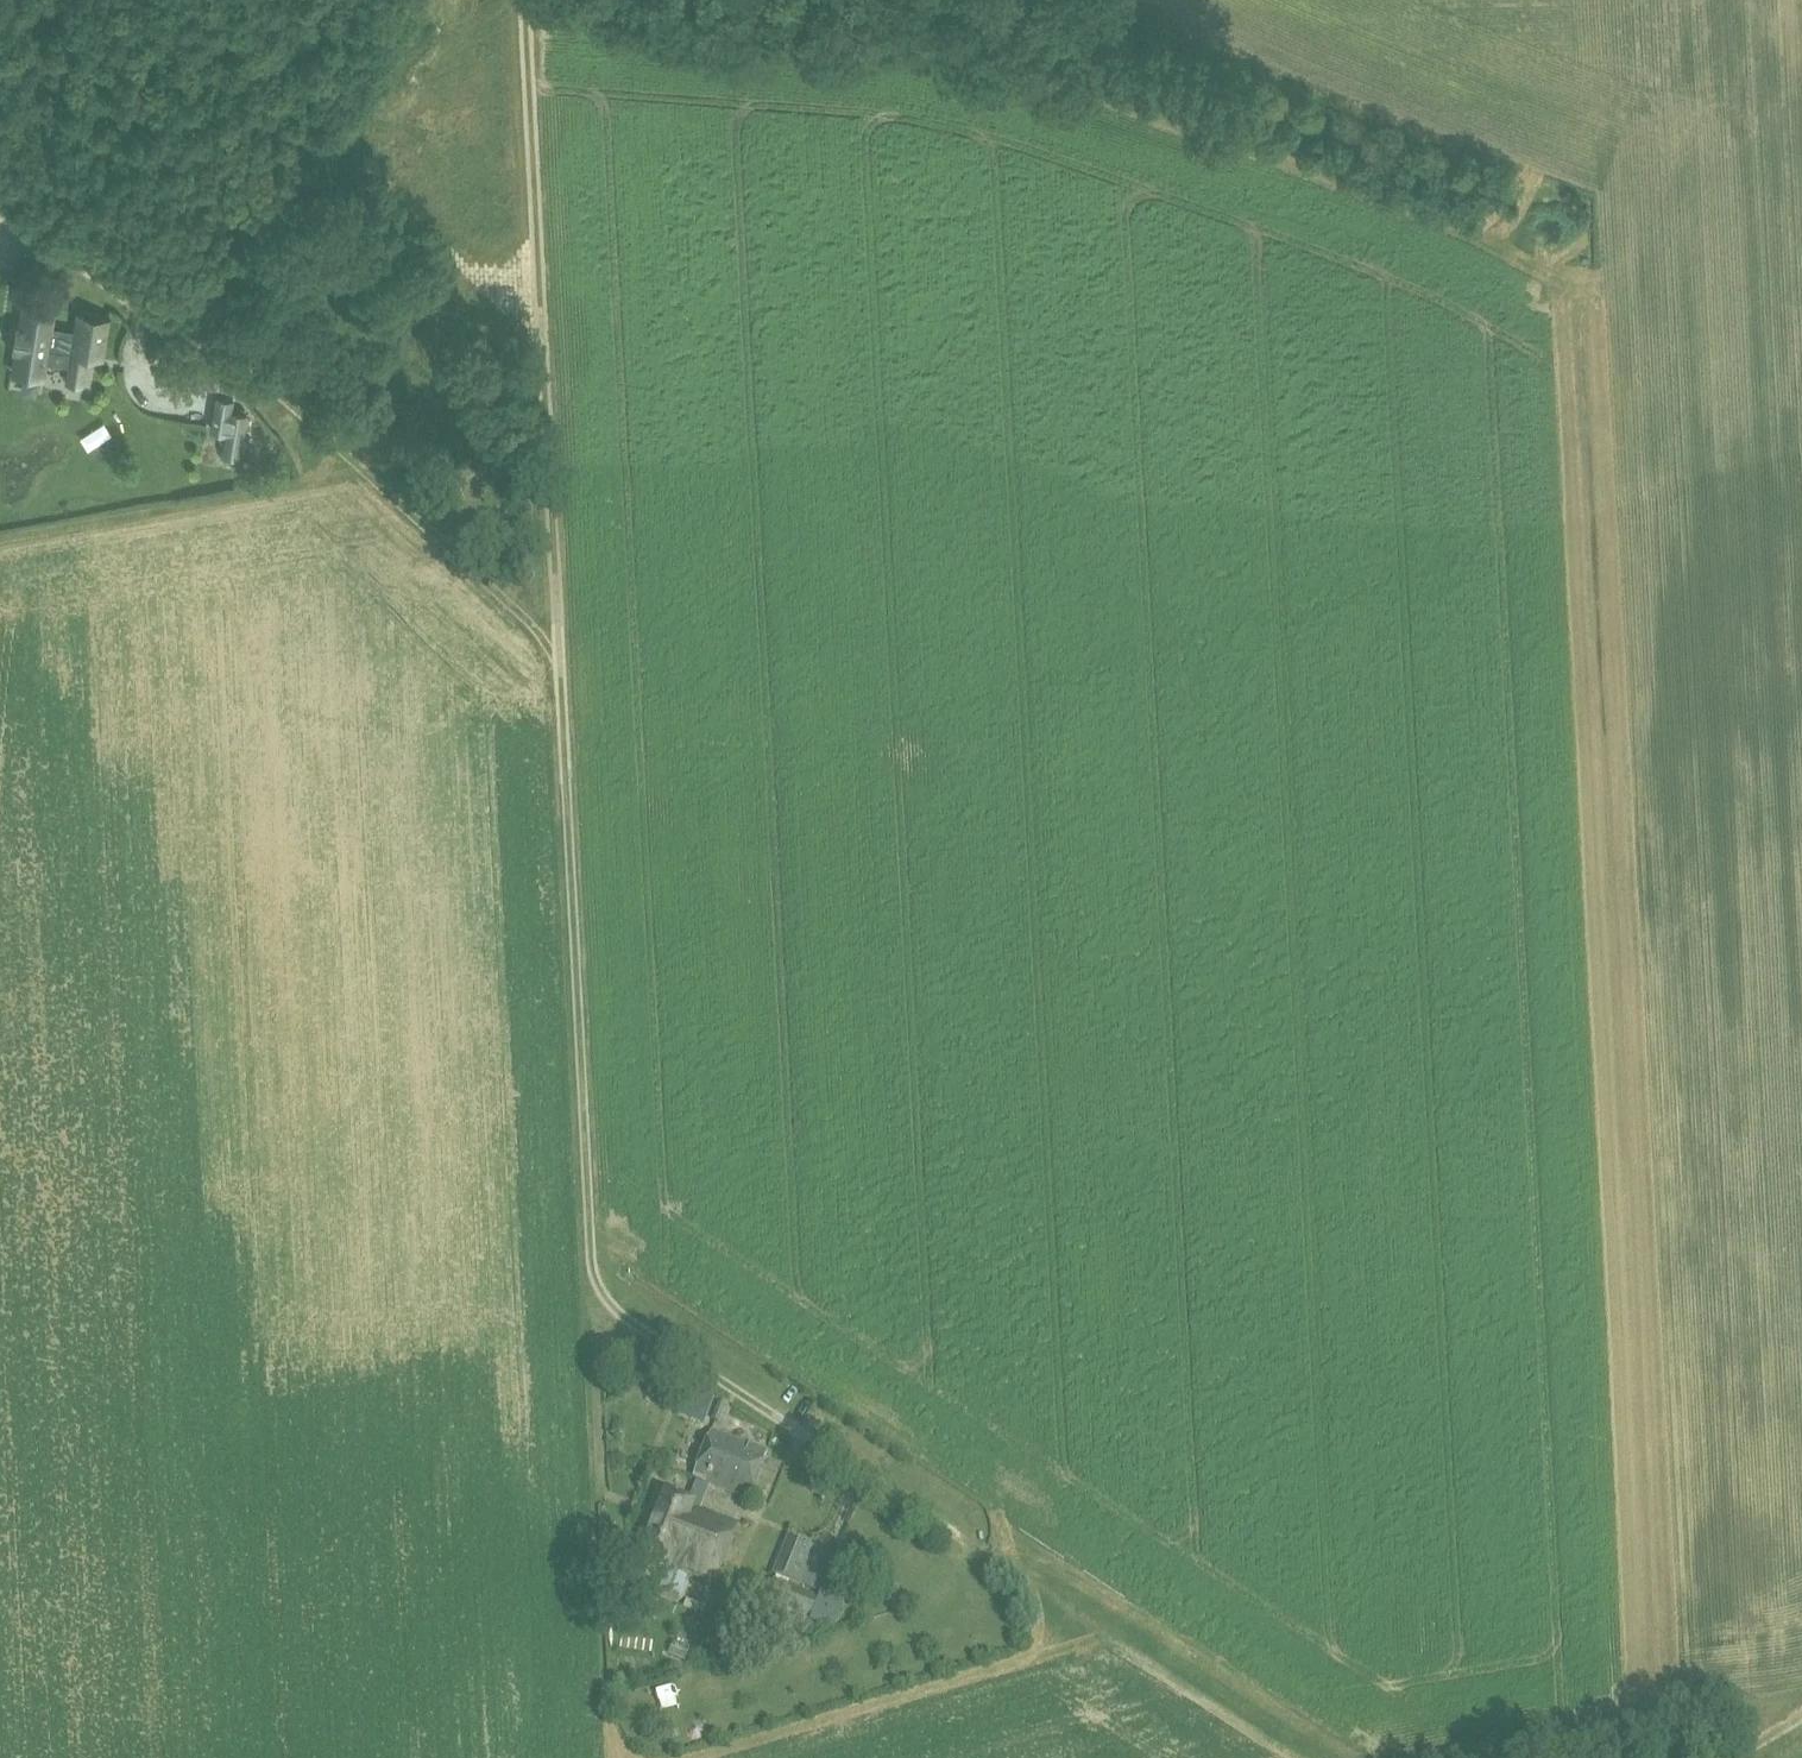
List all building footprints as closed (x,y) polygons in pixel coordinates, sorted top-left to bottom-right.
[(67,379),(83,382),(88,353),(103,356),(110,319),(78,313),(76,329),(53,325),(55,310),(23,304),(12,370),(44,376),(47,361),(69,365),(67,379)] [(214,388),(232,391),(234,385),(218,371),(214,388)] [(223,454),(242,457),(250,411),(234,409),(236,398),(216,394),(210,429),(226,432),(223,454)] [(692,1477),(748,1500),(767,1452),(710,1429),(692,1477)] [(670,1564),(714,1582),(737,1524),(694,1507),(695,1503),(666,1492),(640,1557),(668,1569),(670,1564)] [(772,1574),(818,1591),(831,1556),(817,1551),(817,1549),(786,1538),(772,1574)] [(763,1603),(809,1621),(818,1596),(772,1578),(763,1603)] [(846,1602),(822,1594),(811,1624),(835,1633),(846,1602)]
